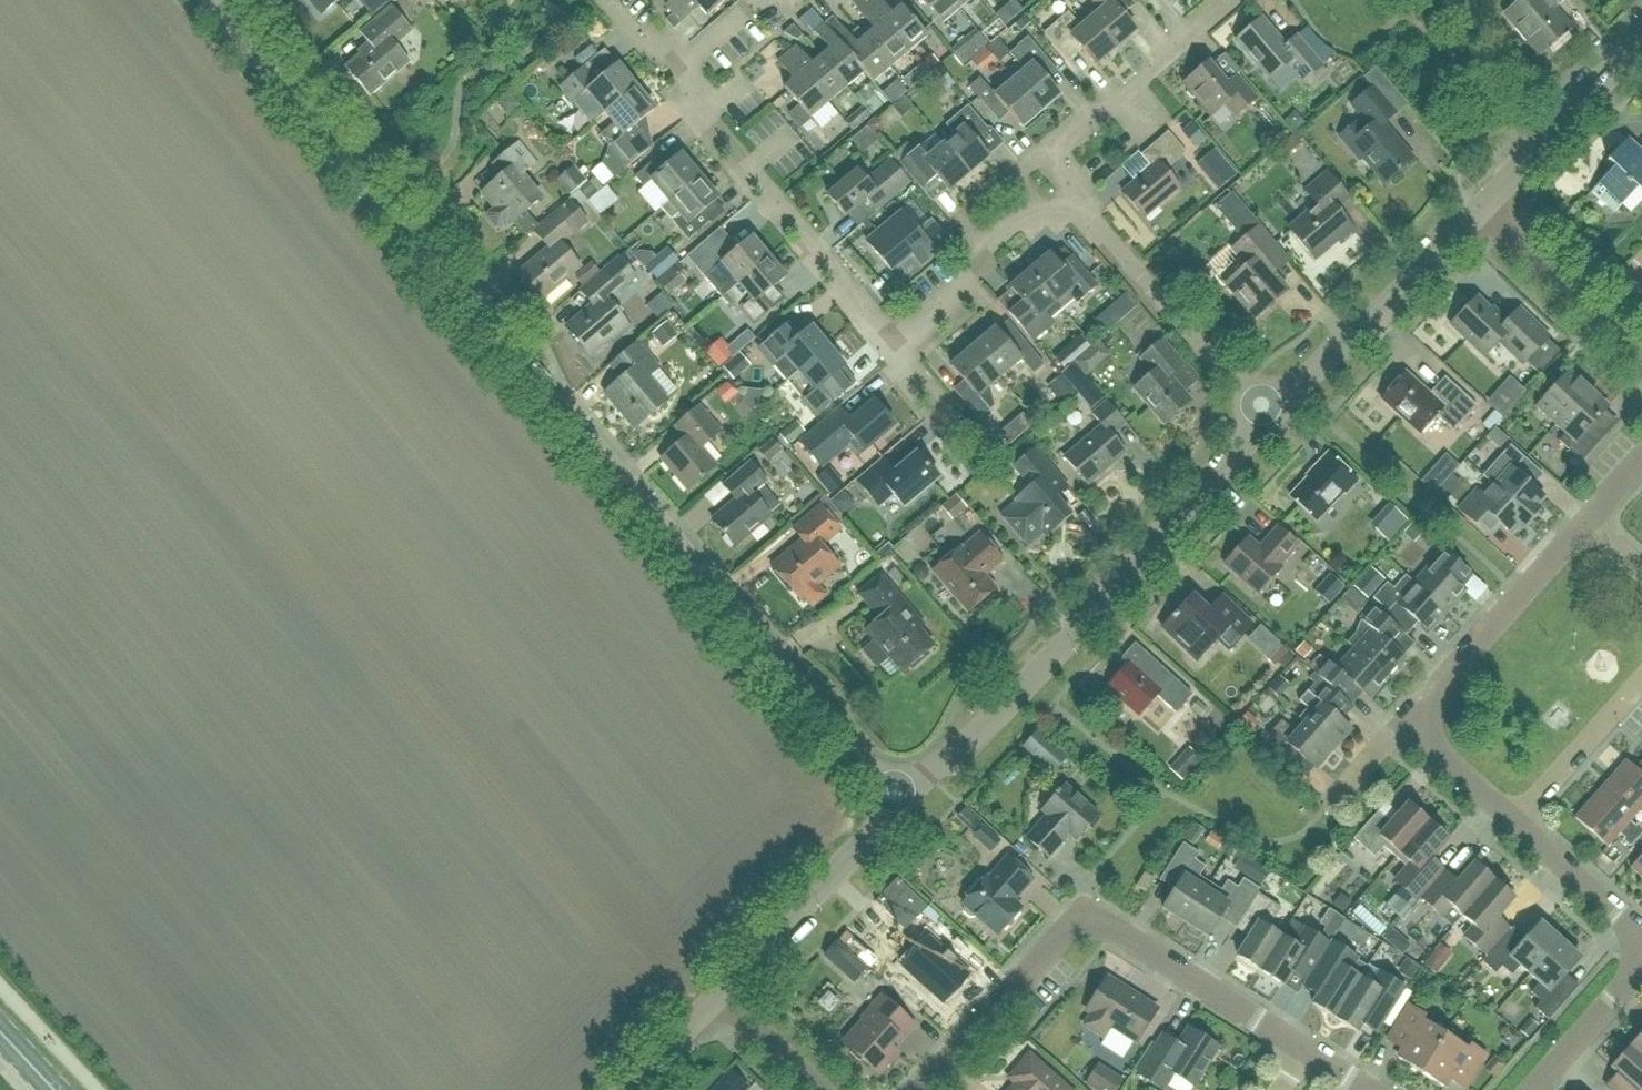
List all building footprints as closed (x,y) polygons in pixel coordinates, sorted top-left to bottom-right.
[(338,0),(308,0),(320,15),(338,0)] [(691,0),(673,0),(666,6),(674,15),(691,0)] [(674,15),(681,24),(700,8),(707,17),(727,0),(691,0),(674,15)] [(868,4),(864,0),(850,0),(849,1),(858,12),(868,4)] [(909,53),(927,37),(901,6),(892,14),(880,0),(872,0),(868,4),(909,53)] [(951,0),(919,0),(941,26),(959,10),(951,0)] [(959,10),(971,0),(951,0),(959,10)] [(1089,20),(1114,50),(1135,32),(1122,16),(1132,7),(1126,0),(1090,0),(1100,12),(1089,20)] [(1569,30),(1549,7),(1558,0),(1523,0),(1505,15),(1539,56),(1569,30)] [(891,69),(909,53),(868,4),(858,12),(873,29),(865,37),(891,69)] [(370,97),(409,63),(394,46),(411,32),(390,7),(360,32),(371,45),(345,67),(370,97)] [(1114,50),(1089,20),(1080,29),(1067,14),(1043,35),(1063,58),(1077,46),(1094,67),(1114,50)] [(674,30),(681,24),(674,15),(666,21),(671,27),(674,30)] [(833,18),(825,25),(832,34),(840,26),(833,18)] [(1284,47),(1260,19),(1234,41),(1267,81),(1287,65),(1302,83),(1303,83),(1309,89),(1328,72),(1323,66),(1321,68),(1296,37),(1284,47)] [(832,34),(825,25),(823,23),(814,32),(829,49),(819,57),(846,89),(863,74),(832,34)] [(891,69),(865,37),(858,28),(849,36),(840,26),(832,34),(863,74),(872,85),(891,69)] [(1013,81),(1040,112),(1059,96),(1040,73),(1050,65),(1028,39),(1009,55),(1023,72),(1013,81)] [(796,46),(787,54),(828,104),(846,89),(819,57),(811,64),(796,46)] [(787,54),(778,62),(793,80),(783,88),(810,119),(828,104),(787,54)] [(1226,85),(1208,64),(1183,85),(1210,118),(1224,107),(1234,118),(1256,100),(1236,76),(1226,85)] [(605,113),(635,87),(616,65),(596,82),(583,67),(559,88),(572,103),(582,115),(596,103),(605,113)] [(920,81),(923,78),(927,75),(919,65),(912,71),(920,81)] [(934,90),(945,81),(935,69),(927,75),(923,78),(934,90)] [(1040,112),(1013,81),(994,97),(979,80),(969,88),(991,114),(1001,105),(1021,129),(1040,112)] [(635,87),(605,113),(614,124),(599,136),(626,168),(650,147),(637,132),(645,125),(641,120),(654,109),(635,87)] [(1384,184),(1411,161),(1382,125),(1394,115),(1371,89),(1350,107),(1369,129),(1361,135),(1354,126),(1339,138),(1347,147),(1359,161),(1362,159),(1384,184)] [(862,105),(871,114),(887,100),(878,90),(862,105)] [(507,94),(494,105),(505,118),(518,107),(507,94)] [(853,130),(869,116),(860,107),(845,121),(853,130)] [(943,146),(967,174),(988,157),(973,139),(984,129),(966,107),(944,125),(954,136),(943,146)] [(1195,148),(1206,138),(1192,123),(1181,133),(1195,148)] [(1142,220),(1178,189),(1163,172),(1184,154),(1166,133),(1139,156),(1149,168),(1120,194),(1142,220)] [(1641,152),(1627,140),(1607,161),(1614,167),(1585,197),(1586,198),(1592,192),(1614,213),(1637,189),(1641,194),(1641,151),(1641,152)] [(508,225),(540,197),(521,176),(535,163),(518,143),(493,165),(503,177),(482,195),(494,209),(488,214),(487,218),(496,228),(500,228),(506,223),(508,225)] [(932,174),(947,191),(967,174),(943,146),(933,154),(923,143),(900,163),(919,185),(932,174)] [(1197,166),(1217,191),(1235,176),(1215,151),(1197,166)] [(668,202),(699,176),(680,155),(663,169),(655,161),(635,178),(643,188),(650,181),(668,202)] [(907,184),(888,163),(864,183),(855,172),(826,197),(843,218),(864,201),(874,212),(907,184)] [(556,180),(568,195),(586,180),(574,165),(556,180)] [(1340,245),(1354,233),(1335,211),(1347,201),(1324,174),(1304,191),(1315,204),(1287,228),(1314,260),(1337,241),(1340,245)] [(668,202),(660,208),(671,220),(688,241),(709,223),(701,214),(718,200),(699,176),(668,202)] [(618,200),(606,186),(588,202),(599,216),(618,200)] [(1213,208),(1236,240),(1254,228),(1231,196),(1213,208)] [(542,300),(580,267),(561,245),(586,223),(568,202),(534,232),(547,248),(519,273),(542,300)] [(919,235),(900,213),(882,228),(872,216),(866,221),(876,233),(865,243),(890,272),(917,248),(928,261),(948,243),(932,224),(919,235)] [(1244,268),(1224,285),(1253,318),(1285,291),(1272,276),(1288,263),(1257,227),(1230,251),(1244,268)] [(738,284),(768,258),(751,237),(732,253),(723,242),(700,262),(694,266),(722,298),(738,284)] [(656,280),(679,261),(666,247),(644,266),(656,280)] [(1047,254),(1027,271),(1061,311),(1073,301),(1076,304),(1095,288),(1069,258),(1059,267),(1047,254)] [(738,284),(722,298),(730,308),(735,304),(753,324),(776,305),(767,293),(785,278),(768,258),(738,284)] [(613,343),(630,328),(607,302),(634,279),(618,259),(580,292),(592,306),(565,328),(589,355),(609,338),(613,343)] [(1061,311),(1027,271),(1008,288),(1009,290),(1019,301),(1006,312),(1013,320),(1015,317),(1035,340),(1053,325),(1050,321),(1061,311)] [(1499,320),(1476,298),(1450,325),(1483,357),(1498,342),(1522,365),(1549,337),(1519,309),(1506,323),(1501,318),(1499,320)] [(1117,324),(1121,320),(1128,315),(1121,306),(1110,315),(1117,324)] [(684,331),(693,342),(699,337),(690,327),(684,331)] [(778,372),(786,382),(798,372),(828,347),(811,328),(790,346),(779,333),(760,350),(778,372)] [(669,329),(654,338),(661,349),(676,340),(669,329)] [(972,348),(998,379),(1020,360),(1032,375),(1043,365),(1022,341),(1011,350),(993,330),(972,348)] [(718,371),(733,357),(718,340),(702,354),(718,371)] [(1163,426),(1189,403),(1168,378),(1181,367),(1160,342),(1139,360),(1151,374),(1132,390),(1163,426)] [(633,428),(666,401),(648,380),(659,370),(636,343),(612,364),(623,377),(603,393),(633,428)] [(828,347),(798,372),(786,382),(814,414),(848,385),(839,374),(845,368),(828,347)] [(987,388),(998,379),(972,348),(950,367),(967,388),(957,397),(978,421),(994,408),(989,391),(987,388)] [(733,379),(747,367),(738,356),(724,368),(733,379)] [(1071,388),(1083,377),(1085,376),(1073,362),(1060,373),(1071,388)] [(1556,425),(1587,390),(1568,372),(1536,407),(1556,425)] [(1431,397),(1405,374),(1381,400),(1419,434),(1435,416),(1453,433),(1477,407),(1444,378),(1443,379),(1446,381),(1431,397)] [(1046,387),(1061,405),(1075,393),(1060,375),(1046,387)] [(720,410),(736,397),(725,384),(709,397),(720,410)] [(1587,390),(1556,425),(1566,433),(1558,442),(1582,463),(1606,436),(1593,424),(1607,408),(1587,390)] [(1502,418),(1514,405),(1498,391),(1487,404),(1502,418)] [(894,427),(873,402),(849,422),(839,410),(815,430),(800,443),(820,468),(837,455),(854,441),(864,453),(894,427)] [(1085,485),(1123,453),(1109,437),(1123,426),(1104,404),(1091,415),(1101,427),(1063,459),(1085,485)] [(687,491),(717,465),(701,447),(720,431),(699,406),(674,427),(684,439),(660,460),(687,491)] [(1031,428),(1022,417),(1000,435),(1009,446),(1031,428)] [(787,446),(805,432),(796,422),(779,435),(787,446)] [(768,463),(782,450),(772,439),(758,451),(768,463)] [(1493,486),(1531,519),(1540,509),(1537,506),(1544,498),(1523,479),(1534,467),(1510,446),(1492,465),(1482,477),(1493,486)] [(1042,534),(1041,535),(1043,539),(1069,517),(1054,499),(1066,489),(1034,451),(1012,468),(1029,488),(1013,502),(1015,504),(1016,503),(1042,534)] [(1344,494),(1357,481),(1328,454),(1315,467),(1317,468),(1290,497),(1315,522),(1343,493),(1344,494)] [(937,479),(917,455),(893,475),(882,461),(856,483),(877,508),(892,496),(902,509),(937,479)] [(735,548),(771,517),(751,495),(766,482),(750,463),(723,486),(735,501),(712,521),(735,548)] [(1434,492),(1435,493),(1440,487),(1445,482),(1433,471),(1423,482),(1434,492)] [(1521,530),(1531,519),(1493,486),(1484,496),(1476,489),(1458,510),(1489,538),(1500,525),(1511,535),(1518,527),(1521,530)] [(1440,487),(1435,493),(1445,502),(1450,497),(1440,487)] [(952,521),(967,508),(956,495),(940,508),(952,521)] [(821,598),(821,594),(819,590),(814,583),(836,565),(821,547),(840,530),(836,526),(845,520),(829,501),(820,507),(794,530),(805,543),(773,570),(797,598),(801,594),(806,601),(810,603),(814,603),(818,601),(821,598)] [(1025,548),(1041,535),(1042,534),(1016,503),(1015,504),(999,517),(1025,548)] [(1279,566),(1298,545),(1278,527),(1259,548),(1248,538),(1224,565),(1257,595),(1281,568),(1279,566)] [(1001,561),(978,535),(960,550),(959,548),(931,572),(966,614),(994,590),(983,577),(1001,561)] [(1470,580),(1441,554),(1432,564),(1431,564),(1413,583),(1446,613),(1464,593),(1461,590),(1470,580)] [(902,673),(932,647),(909,621),(915,617),(880,576),(858,594),(880,619),(866,631),(875,641),(861,653),(875,669),(889,657),(902,673)] [(1413,583),(1405,576),(1393,588),(1386,583),(1372,599),(1387,612),(1383,616),(1401,632),(1406,636),(1418,623),(1429,633),(1446,613),(1413,583)] [(1209,611),(1193,596),(1162,629),(1196,661),(1217,639),(1229,651),(1252,626),(1222,597),(1209,611)] [(1401,632),(1383,616),(1373,607),(1361,621),(1355,634),(1347,643),(1354,649),(1387,679),(1405,659),(1389,645),(1401,632)] [(1262,654),(1274,639),(1261,627),(1248,641),(1262,654)] [(1278,648),(1260,663),(1271,675),(1289,661),(1278,648)] [(1369,699),(1387,679),(1354,649),(1336,669),(1326,659),(1314,673),(1341,697),(1353,684),(1369,699)] [(1192,696),(1146,654),(1133,668),(1129,664),(1107,688),(1138,717),(1156,696),(1175,714),(1192,696)] [(1346,702),(1341,697),(1314,673),(1309,678),(1314,683),(1298,701),(1306,709),(1298,718),(1333,750),(1351,730),(1334,715),(1346,702)] [(1315,770),(1333,750),(1298,718),(1289,728),(1281,721),(1260,744),(1287,768),(1299,755),(1315,770)] [(1052,772),(1064,759),(1036,734),(1024,747),(1052,772)] [(1181,780),(1196,763),(1186,754),(1171,771),(1181,780)] [(1636,770),(1626,761),(1609,780),(1641,809),(1641,808),(1641,775),(1636,770)] [(1641,809),(1609,780),(1592,799),(1637,840),(1641,834),(1641,829),(1637,824),(1635,826),(1630,821),(1641,809)] [(1098,816),(1064,786),(1058,793),(1057,792),(1054,796),(1056,797),(1042,811),(1047,816),(1027,839),(1048,858),(1069,835),(1075,841),(1098,816)] [(1630,848),(1637,840),(1592,799),(1575,819),(1607,847),(1619,834),(1624,839),(1622,841),(1630,848)] [(1395,858),(1428,822),(1408,804),(1390,824),(1377,813),(1353,839),(1374,858),(1383,848),(1395,858)] [(1420,897),(1444,871),(1430,859),(1448,840),(1428,822),(1395,858),(1407,869),(1395,882),(1416,901),(1420,897)] [(990,852),(999,842),(982,826),(973,836),(990,852)] [(1218,850),(1223,842),(1210,834),(1205,842),(1218,850)] [(1184,923),(1210,884),(1199,877),(1205,867),(1195,861),(1199,854),(1182,843),(1159,881),(1174,891),(1162,909),(1184,923)] [(1630,868),(1641,879),(1641,855),(1630,868)] [(1032,880),(1007,858),(988,879),(986,877),(962,904),(965,906),(963,909),(963,913),(969,919),(973,918),(975,916),(997,935),(1021,908),(1013,901),(1032,880)] [(1261,886),(1270,872),(1256,863),(1255,864),(1247,877),(1261,886)] [(1462,917),(1494,881),(1474,864),(1457,883),(1444,871),(1420,897),(1452,928),(1462,916),(1462,917)] [(1146,893),(1154,879),(1144,873),(1136,887),(1146,893)] [(1259,889),(1243,879),(1238,888),(1227,881),(1221,891),(1210,884),(1184,923),(1207,938),(1220,918),(1234,928),(1257,893),(1259,889)] [(1486,957),(1510,930),(1496,918),(1514,899),(1494,881),(1462,917),(1473,926),(1463,937),(1486,957)] [(1260,971),(1284,932),(1271,924),(1280,908),(1257,893),(1234,928),(1249,937),(1237,956),(1260,971)] [(1340,895),(1332,904),(1342,913),(1350,904),(1340,895)] [(920,948),(903,967),(943,1002),(968,974),(937,946),(948,933),(925,912),(905,935),(920,948)] [(1291,921),(1284,932),(1260,971),(1282,985),(1293,967),(1308,977),(1329,944),(1291,921)] [(1529,975),(1560,940),(1540,923),(1526,939),(1512,928),(1510,930),(1486,957),(1481,962),(1495,974),(1501,967),(1511,976),(1519,966),(1529,975)] [(1393,930),(1386,939),(1396,948),(1403,939),(1393,930)] [(1560,940),(1529,975),(1539,984),(1531,993),(1541,1002),(1535,1008),(1548,1020),(1578,986),(1565,975),(1580,958),(1560,940)] [(822,957),(854,985),(867,969),(836,941),(822,957)] [(1331,942),(1329,944),(1308,977),(1323,986),(1312,1004),(1334,1018),(1360,979),(1368,966),(1331,942)] [(1423,972),(1436,977),(1444,958),(1431,953),(1423,972)] [(1371,986),(1360,979),(1334,1018),(1357,1033),(1361,1026),(1376,1036),(1405,989),(1379,973),(1371,986)] [(1136,1043),(1157,1009),(1107,978),(1086,1011),(1089,1014),(1081,1026),(1103,1040),(1111,1027),(1136,1043)] [(879,1074),(898,1053),(893,1049),(914,1025),(881,997),(861,1019),(863,1021),(843,1043),(879,1074)] [(1421,1073),(1444,1035),(1422,1021),(1425,1017),(1408,1006),(1386,1040),(1403,1050),(1398,1058),(1421,1073)] [(1188,1028),(1178,1045),(1162,1035),(1137,1074),(1162,1089),(1163,1089),(1173,1075),(1193,1088),(1219,1048),(1188,1028)] [(1641,1060),(1641,1034),(1629,1048),(1641,1060)] [(1444,1035),(1421,1073),(1444,1088),(1449,1080),(1465,1089),(1486,1056),(1469,1045),(1467,1049),(1444,1035)] [(1611,1068),(1616,1072),(1616,1077),(1621,1077),(1623,1078),(1612,1089),(1641,1089),(1641,1060),(1629,1048),(1611,1068)] [(1030,1057),(1010,1078),(1017,1084),(1012,1089),(1067,1089),(1030,1057)] [(1093,1089),(1117,1089),(1124,1080),(1097,1063),(1084,1084),(1093,1089)] [(731,1073),(715,1089),(745,1089),(747,1088),(731,1073)]
